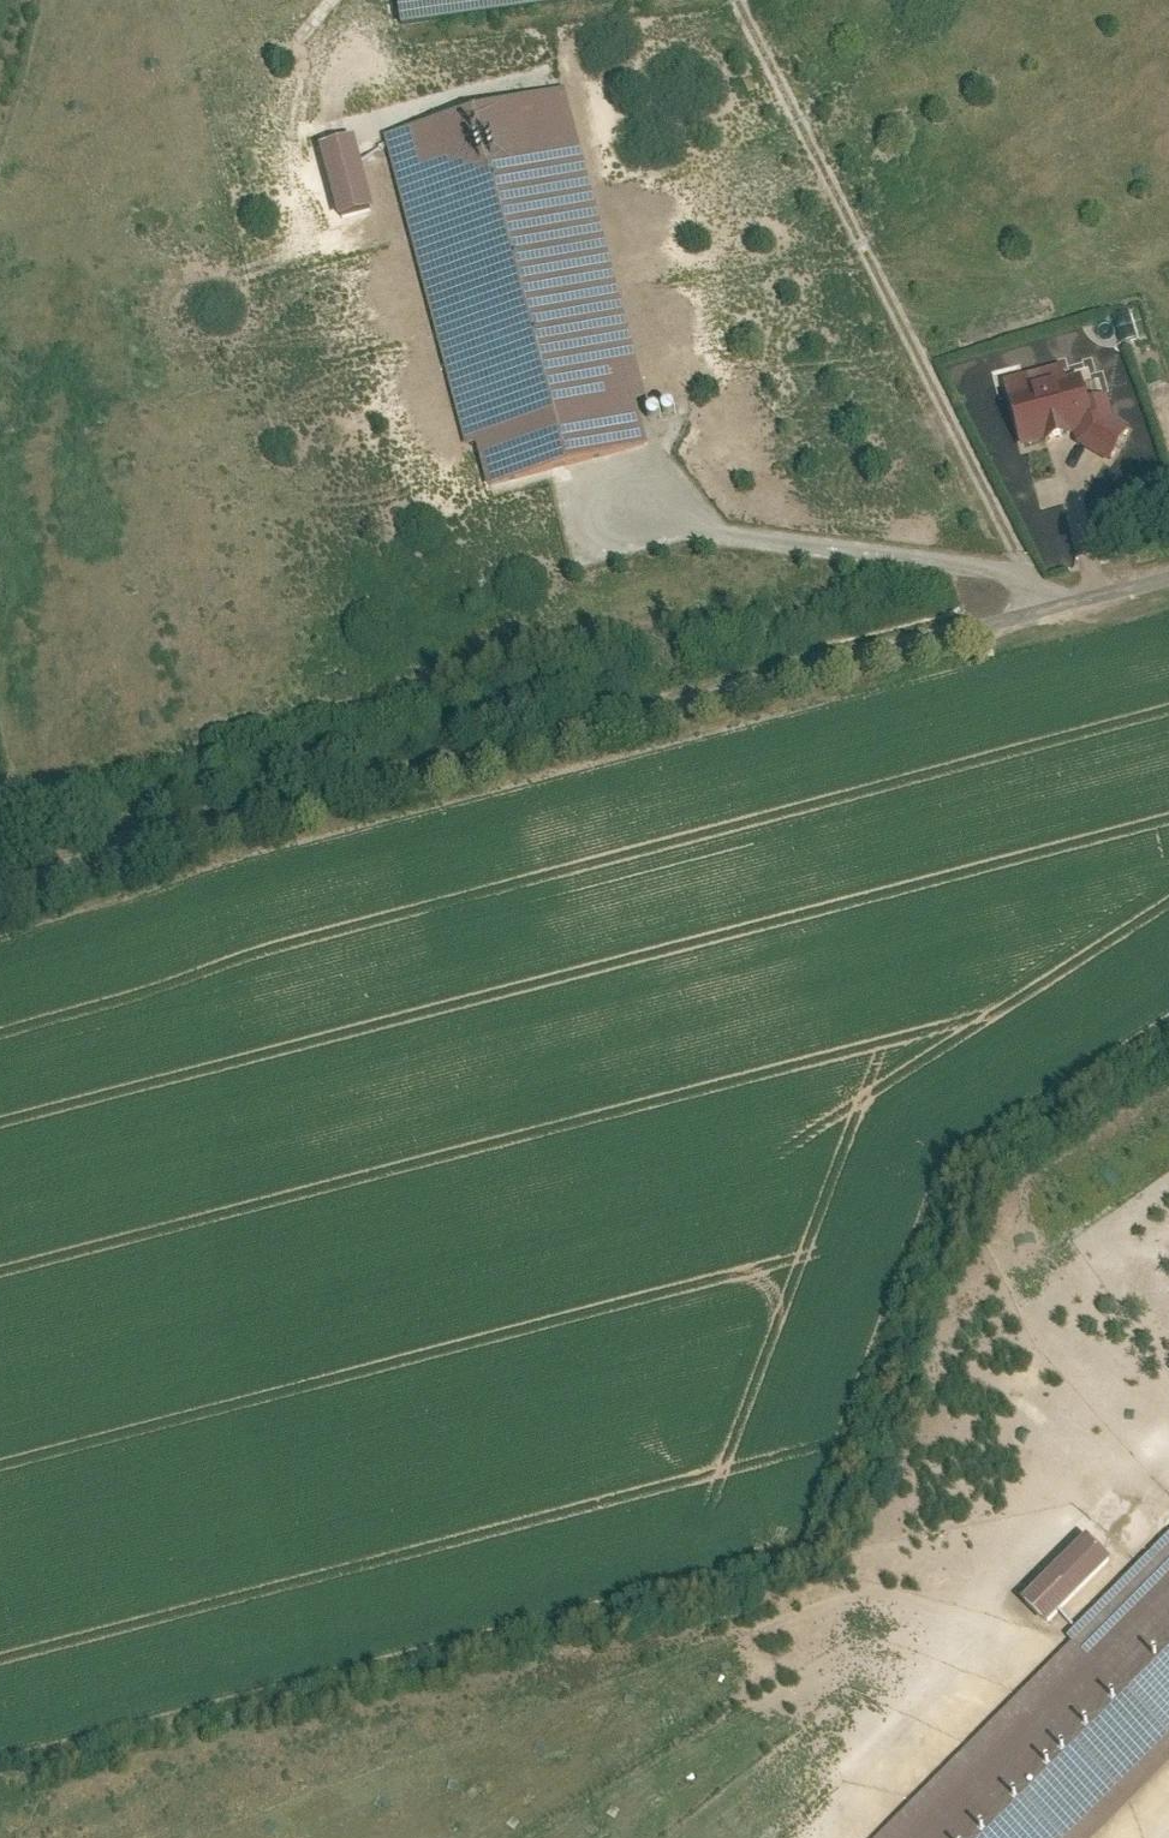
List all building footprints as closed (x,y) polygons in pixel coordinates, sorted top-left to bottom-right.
[(410,24),(576,0),(407,0),(410,24)] [(574,86),(391,133),(470,441),(479,439),(490,485),(652,444),(639,395),(653,392),(574,86)] [(359,138),(325,146),(342,214),(376,205),(359,138)] [(1013,402),(1072,385),(1066,363),(1007,380),(1013,402)] [(1072,385),(1013,402),(1026,448),(1085,432),(1119,423),(1117,418),(1106,376),(1072,385)] [(1080,442),(1116,463),(1136,428),(1117,418),(1119,423),(1085,432),(1080,442)] [(1091,1535),(1025,1600),(1051,1626),(1116,1561),(1091,1535)] [(871,1837),(1103,1837),(1168,1773),(1168,1543),(871,1837)]
